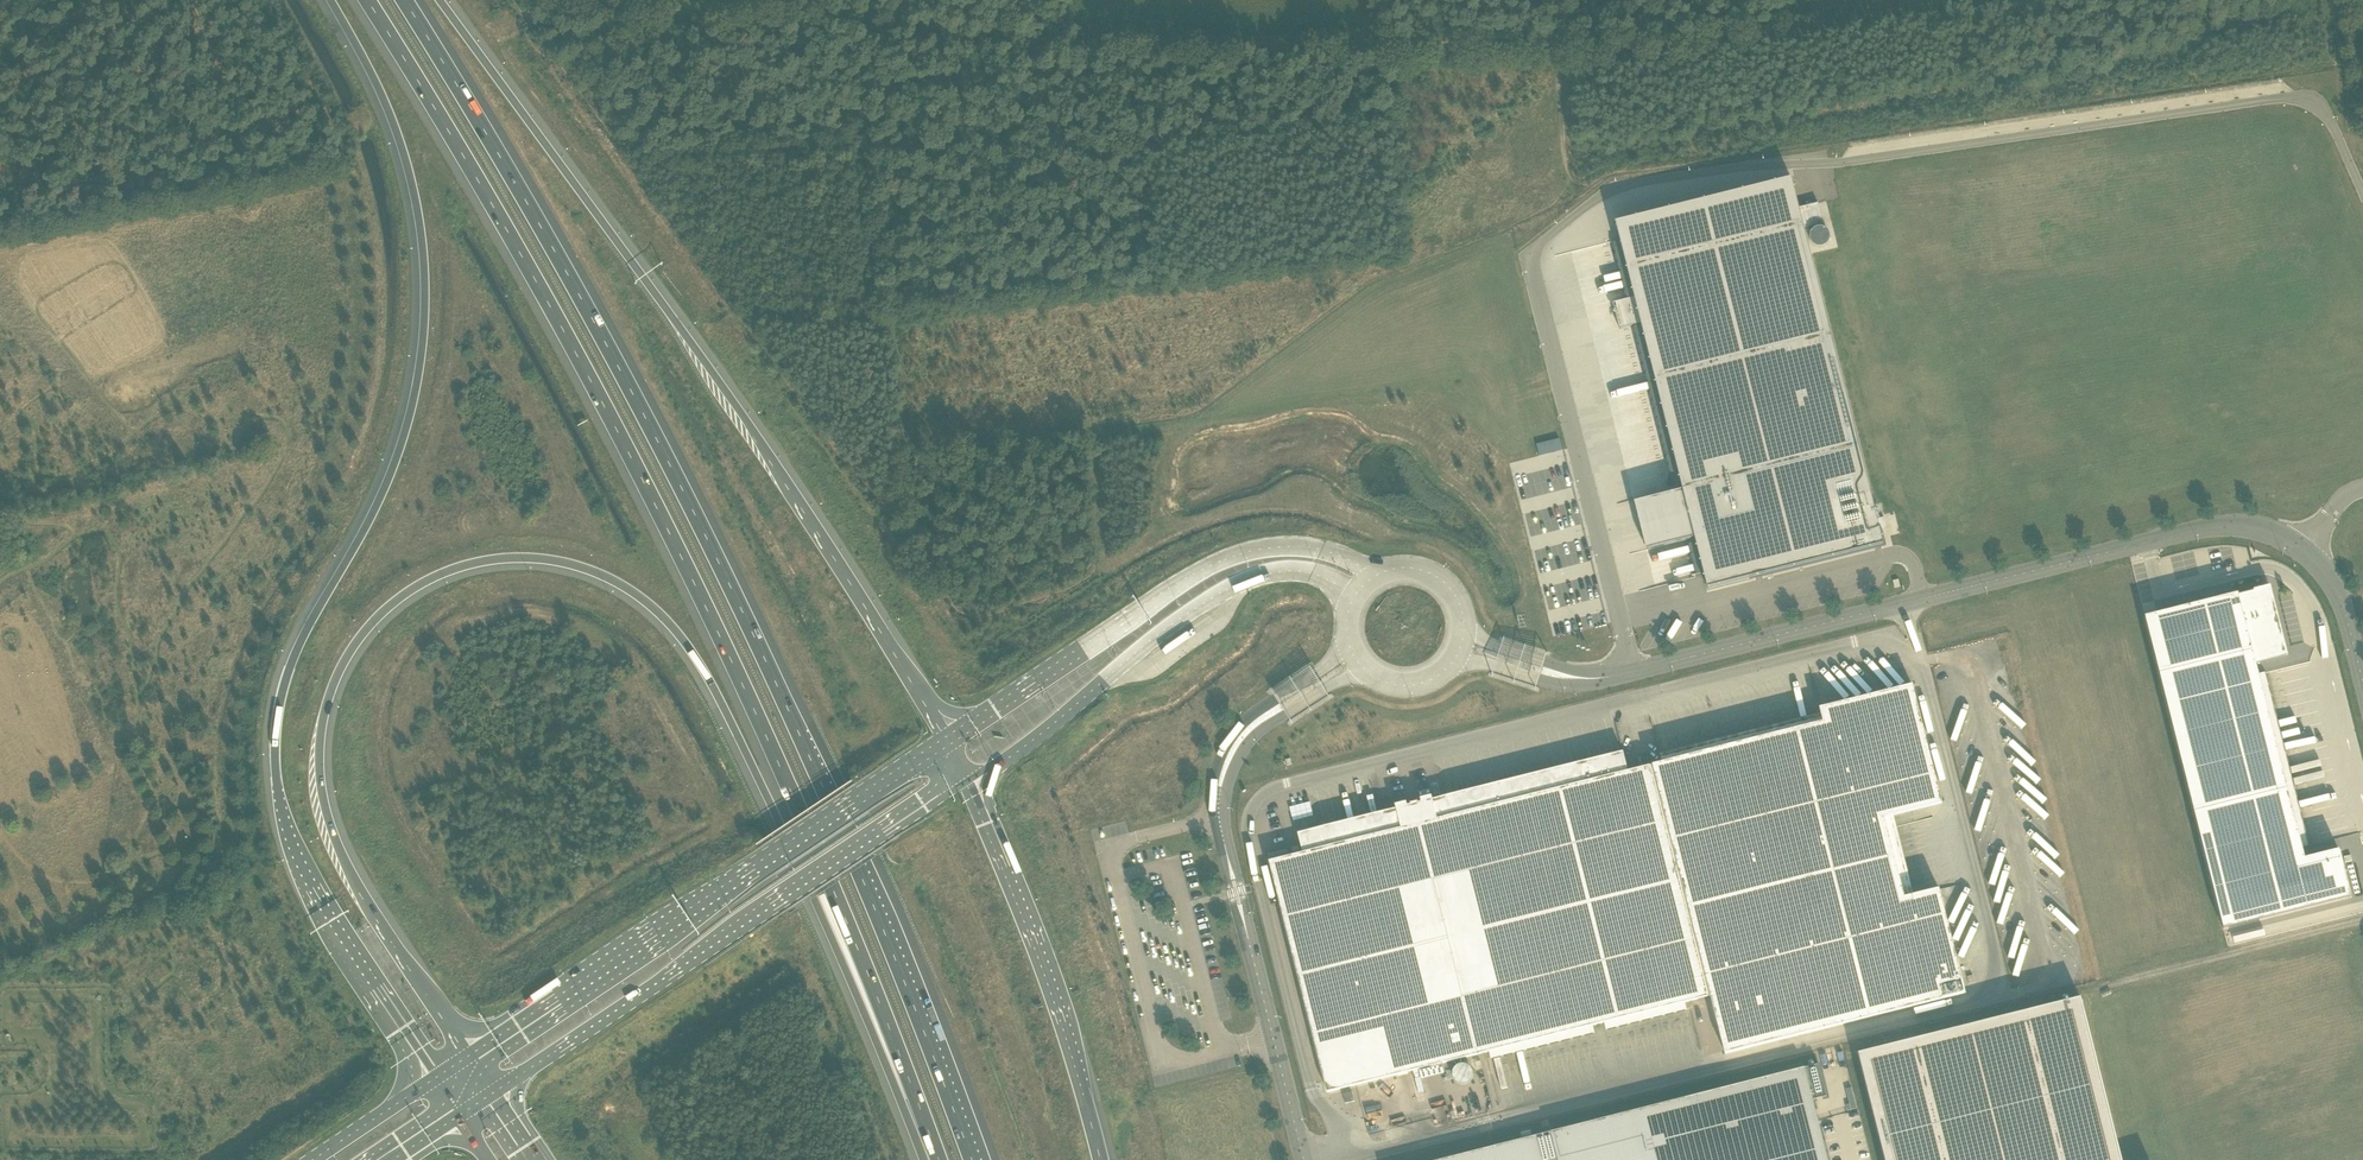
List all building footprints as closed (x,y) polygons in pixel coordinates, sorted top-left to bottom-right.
[(1642,323),(1684,490),(1635,502),(1647,551),(1696,539),(1708,589),(1883,544),(1805,228),(1800,208),(1793,178),(1616,222),(1635,297),(1613,303),(1619,329),(1642,323)] [(1818,203),(1800,208),(1805,228),(1823,223),(1818,203)] [(1537,443),(1539,454),(1562,450),(1560,438),(1537,443)] [(1522,462),(1523,465),(1514,466),(1515,475),(1537,471),(1535,460),(1522,462)] [(1887,528),(1884,517),(1877,519),(1880,530),(1887,528)] [(1544,546),(1565,543),(1563,530),(1543,533),(1544,546)] [(2144,614),(2223,926),(2350,894),(2338,847),(2304,856),(2254,661),(2286,653),(2268,583),(2144,614)] [(1270,861),(1328,1092),(1489,1051),(1491,1059),(1598,1032),(1596,1025),(1604,1023),(1606,1030),(1687,1009),(1685,1002),(1708,996),(1709,997),(1711,996),(1726,1054),(1965,993),(1939,889),(1912,896),(1904,898),(1884,818),(1892,816),(1942,803),(1912,685),(1820,708),(1822,716),(1823,722),(1651,765),(1650,766),(1628,771),(1623,752),(1450,795),(1433,799),(1432,796),(1421,798),(1422,802),(1408,806),(1407,802),(1396,805),(1397,809),(1380,813),(1298,833),(1303,853),(1270,861)] [(2011,739),(2007,743),(2030,764),(2034,760),(2011,739)] [(1566,763),(1571,762),(1567,744),(1562,746),(1566,763)] [(2062,951),(2084,970),(2088,965),(2066,946),(2062,951)] [(1885,1159),(2121,1159),(2080,998),(1858,1053),(1885,1159)] [(1440,1159),(1830,1159),(1820,1119),(1814,1096),(1822,1094),(1815,1065),(1689,1097),(1440,1159)] [(1353,1092),(1344,1094),(1346,1103),(1355,1101),(1353,1092)]
